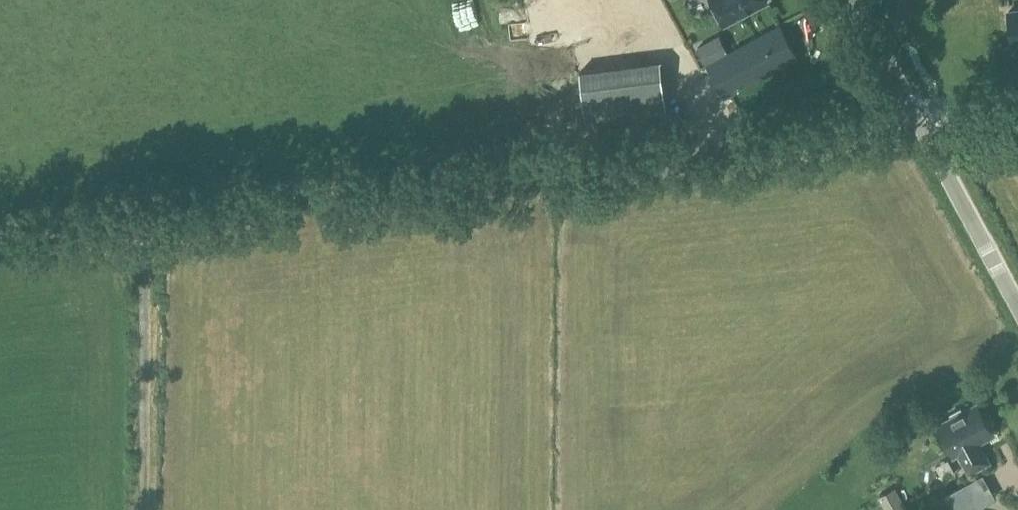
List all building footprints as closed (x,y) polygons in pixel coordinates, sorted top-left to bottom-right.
[(725,24),(768,1),(767,0),(712,0),(725,24)] [(1007,11),(1012,46),(1017,45),(1017,9),(1007,11)] [(782,24),(730,52),(708,64),(707,65),(725,98),(800,58),(782,24)] [(708,64),(730,52),(726,45),(704,57),(708,64)] [(661,61),(580,70),(585,118),(667,108),(661,61)] [(953,418),(939,425),(955,456),(959,453),(970,473),(990,462),(979,443),(994,435),(977,405),(963,412),(961,409),(951,414),(953,418)] [(966,484),(946,495),(954,509),(973,509),(978,507),(966,484)]
